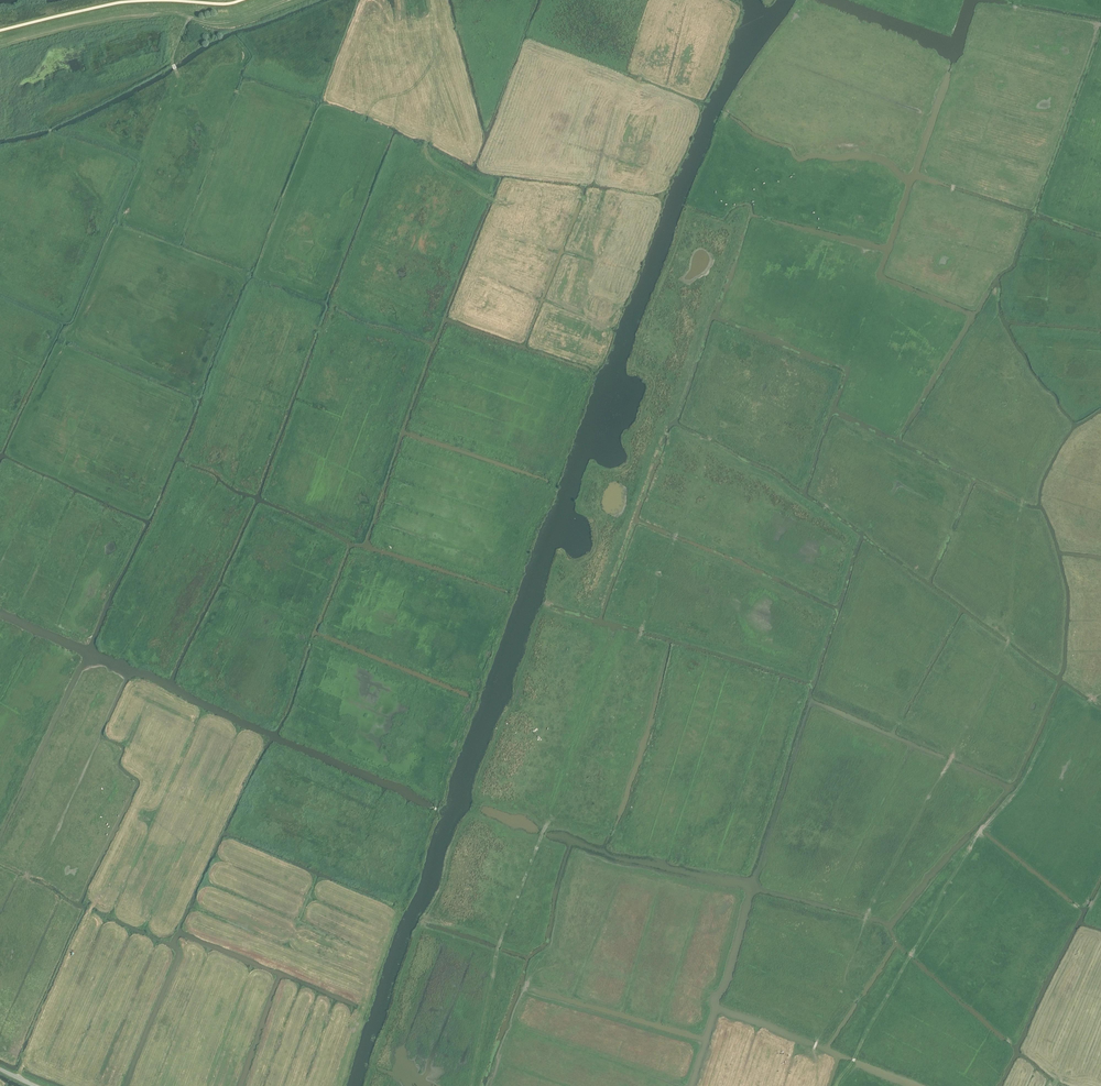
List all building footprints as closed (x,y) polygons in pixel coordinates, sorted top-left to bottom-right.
[(174,42),(179,27),(172,25),(168,40),(174,42)]
